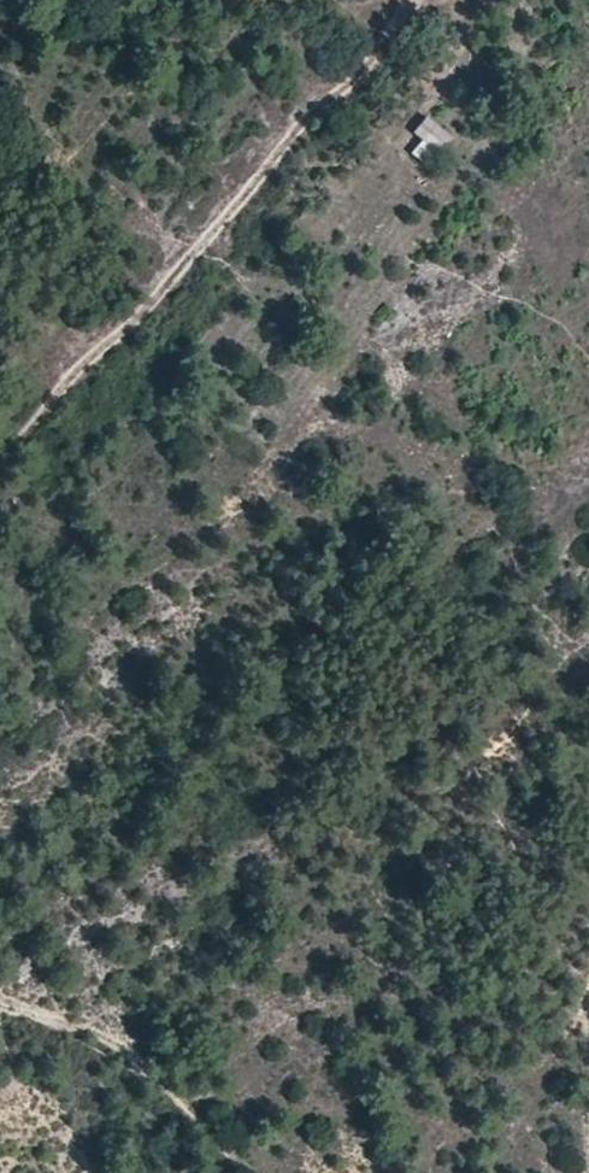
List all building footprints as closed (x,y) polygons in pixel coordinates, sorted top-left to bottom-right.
[(431,120),(419,136),(444,156),(457,141),(431,120)]
